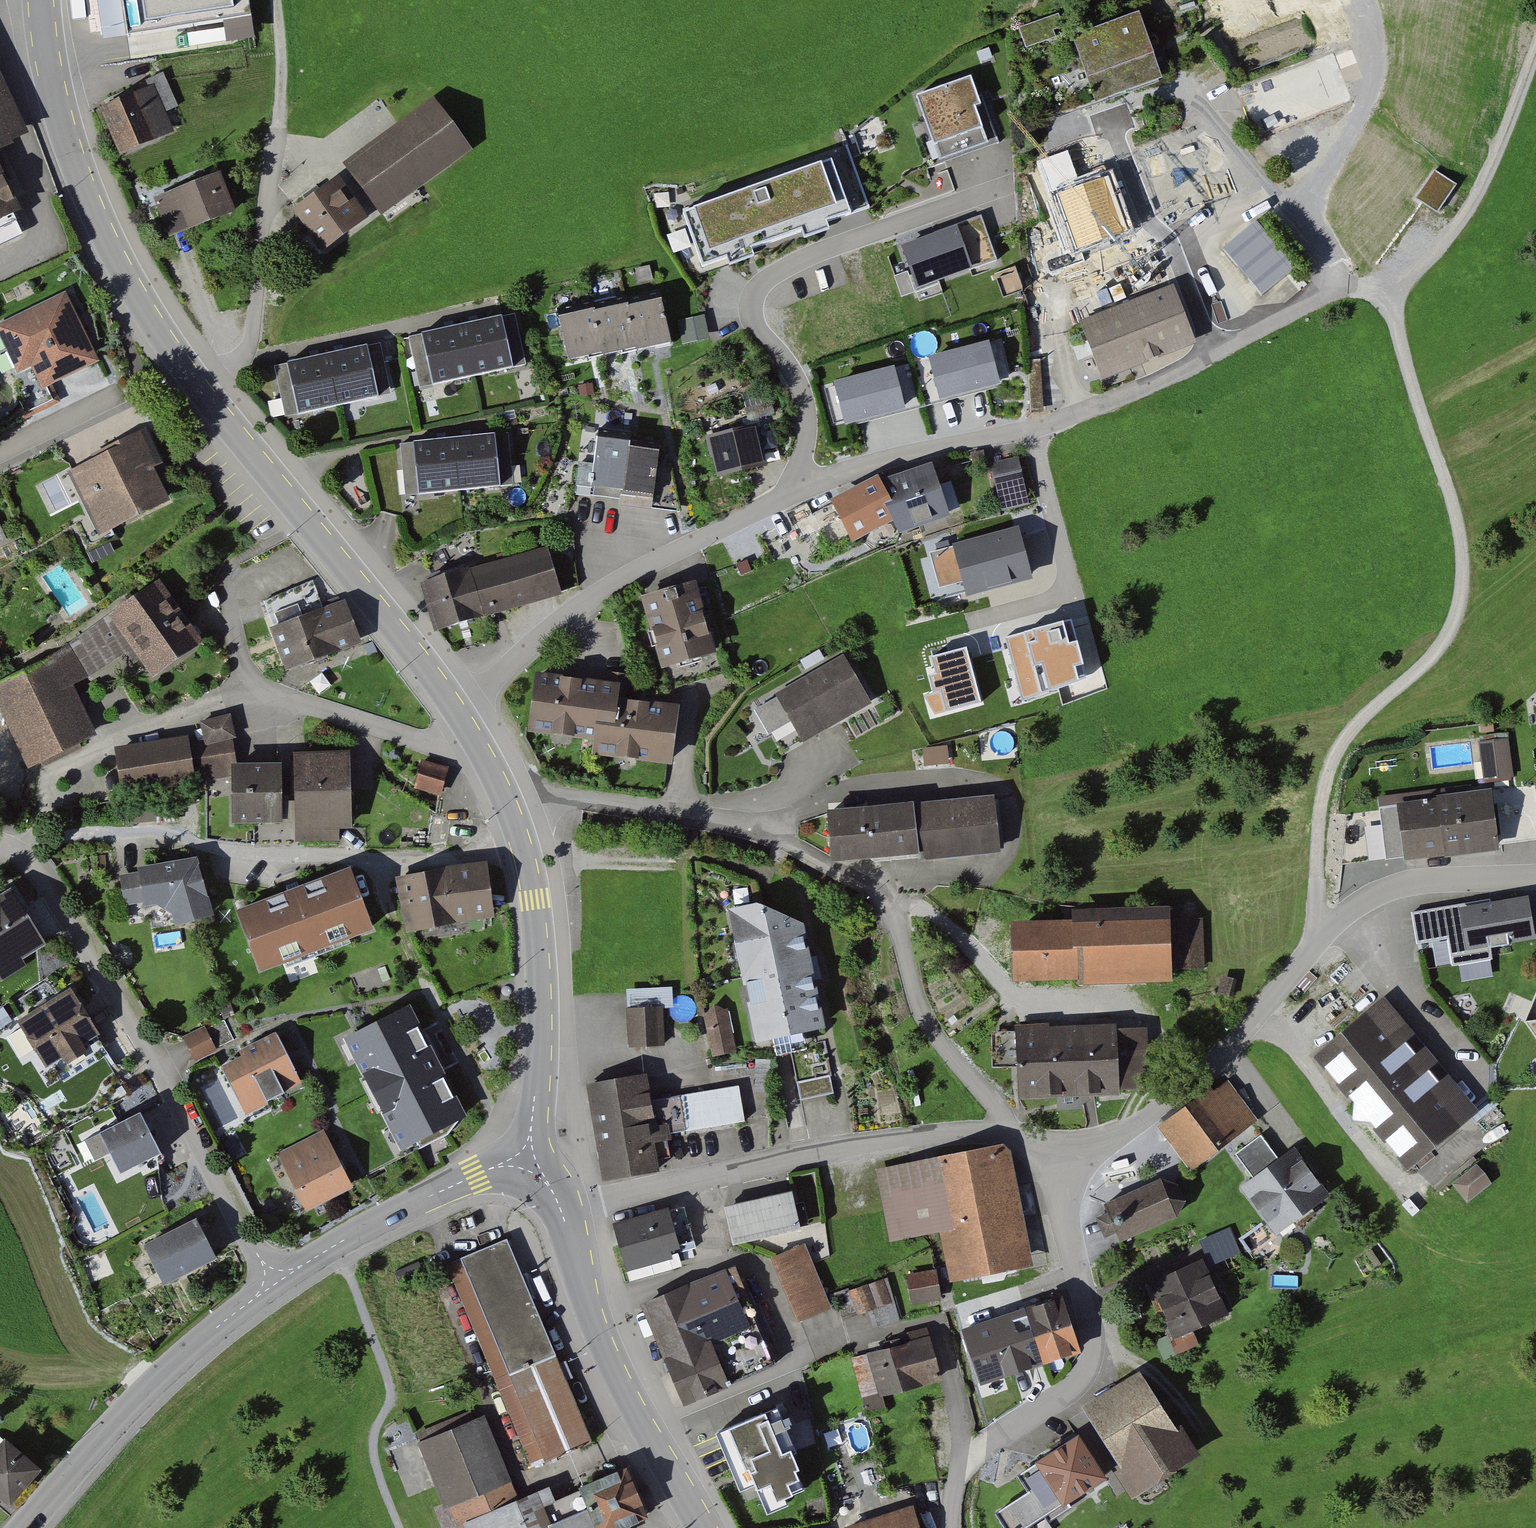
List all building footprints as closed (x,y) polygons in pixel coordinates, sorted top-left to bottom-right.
[(126,38),(251,21),(248,0),(121,0),(126,38)] [(1144,13),(1081,33),(1103,101),(1166,80),(1144,13)] [(1058,15),(1019,30),(1026,49),(1056,38),(1054,32),(1063,29),(1058,15)] [(1241,87),(1259,136),(1354,103),(1336,53),(1241,87)] [(1,152),(34,136),(0,69),(0,153),(1,152)] [(977,74),(923,94),(941,143),(961,136),(965,149),(999,136),(977,74)] [(177,132),(157,86),(103,110),(123,156),(177,132)] [(476,150),(437,99),(352,165),(391,216),(476,150)] [(1,152),(0,153),(0,225),(29,210),(1,152)] [(839,159),(692,211),(712,265),(858,212),(839,159)] [(1455,186),(1434,172),(1416,198),(1437,213),(1455,186)] [(237,214),(224,179),(159,204),(173,239),(237,214)] [(372,227),(345,184),(300,213),(328,255),(372,227)] [(962,227),(910,246),(924,283),(974,265),(975,268),(1002,258),(992,229),(966,238),(962,227)] [(1304,279),(1267,227),(1227,256),(1264,307),(1304,279)] [(1159,239),(1063,273),(1102,379),(1198,345),(1159,239)] [(72,298),(4,330),(24,371),(36,366),(47,390),(103,363),(72,298)] [(671,299),(638,305),(645,346),(646,349),(679,343),(671,299)] [(611,352),(645,346),(638,305),(637,302),(603,308),(610,349),(611,352)] [(574,355),(610,349),(603,308),(603,306),(567,313),(574,355)] [(708,320),(686,324),(690,345),(712,340),(708,320)] [(451,333),(429,337),(438,388),(521,374),(512,323),(493,326),(451,333)] [(989,341),(927,356),(938,404),(1001,389),(989,341)] [(314,365),(292,370),(302,416),(383,399),(373,352),(352,357),(314,365)] [(896,364),(832,382),(845,431),(909,413),(896,364)] [(764,424),(714,435),(723,478),(774,468),(764,424)] [(590,494),(601,433),(587,431),(575,491),(590,494)] [(153,432),(71,471),(102,537),(175,502),(161,472),(170,467),(153,432)] [(441,442),(419,444),(424,497),(504,490),(500,437),(481,439),(441,442)] [(598,496),(631,499),(636,451),(636,443),(603,440),(598,496)] [(668,454),(636,451),(631,499),(684,504),(674,462),(667,462),(668,454)] [(1021,456),(998,461),(1007,502),(1030,497),(1021,456)] [(941,462),(881,483),(900,520),(907,536),(958,516),(941,462)] [(861,540),(900,520),(881,483),(842,502),(861,540)] [(13,542),(0,513),(0,548),(13,542)] [(1017,532),(931,554),(943,599),(1029,577),(1017,532)] [(558,552),(431,585),(442,628),(569,595),(558,552)] [(701,582),(645,597),(666,670),(721,654),(701,582)] [(169,584),(113,616),(132,649),(151,680),(206,648),(169,584)] [(344,603),(275,626),(290,672),(360,649),(344,603)] [(132,649),(113,616),(0,683),(0,705),(39,773),(104,735),(73,683),(132,649)] [(876,705),(848,656),(778,695),(806,744),(876,705)] [(627,687),(540,676),(533,730),(597,738),(595,757),(676,768),(684,707),(625,700),(627,687)] [(121,749),(127,791),(239,777),(239,764),(234,722),(207,725),(210,746),(193,749),(192,740),(121,749)] [(1514,739),(1489,742),(1494,781),(1519,778),(1514,739)] [(355,754),(301,754),(302,844),(343,844),(343,832),(355,832),(355,754)] [(423,759),(415,792),(443,799),(451,766),(423,759)] [(288,764),(239,764),(239,777),(239,819),(288,820),(288,764)] [(1498,792),(1407,806),(1415,861),(1440,857),(1485,851),(1506,847),(1498,792)] [(856,809),(835,811),(839,860),(924,853),(925,861),(1010,853),(1005,796),(898,805),(856,809)] [(145,877),(125,878),(127,898),(148,897),(148,906),(162,903),(176,913),(179,927),(219,918),(201,860),(143,868),(145,877)] [(480,867),(400,880),(409,933),(498,919),(489,865),(480,867)] [(355,870),(244,913),(267,973),(379,931),(355,870)] [(0,900),(0,973),(2,977),(52,951),(20,890),(0,900)] [(1411,913),(1416,946),(1448,941),(1453,969),(1492,963),(1490,951),(1535,944),(1535,939),(1529,899),(1490,906),(1490,900),(1411,913)] [(767,905),(737,912),(760,1045),(833,1032),(810,924),(767,905)] [(1083,908),(1083,920),(1085,980),(1085,986),(1178,984),(1177,971),(1200,970),(1199,919),(1175,920),(1175,905),(1083,908)] [(1021,982),(1085,980),(1083,920),(1019,922),(1021,982)] [(680,989),(629,990),(630,1048),(669,1047),(669,1010),(680,1010),(680,989)] [(79,991),(22,1022),(47,1068),(104,1036),(79,991)] [(1414,1029),(1391,1001),(1323,1058),(1363,1106),(1362,1119),(1375,1120),(1418,1171),(1486,1113),(1456,1078),(1414,1029)] [(415,1007),(354,1037),(408,1145),(468,1115),(415,1007)] [(730,1008),(705,1014),(715,1055),(740,1049),(730,1008)] [(1089,1025),(1091,1096),(1109,1096),(1129,1095),(1129,1088),(1150,1088),(1148,1031),(1125,1031),(1124,1024),(1089,1025)] [(1047,1026),(1025,1026),(1027,1098),(1062,1097),(1091,1096),(1089,1025),(1047,1026)] [(209,1027),(188,1038),(194,1049),(200,1061),(221,1050),(209,1027)] [(245,1057),(228,1064),(251,1114),(310,1087),(284,1029),(241,1048),(245,1057)] [(650,1073),(592,1083),(595,1100),(604,1154),(609,1182),(667,1172),(650,1073)] [(833,1078),(801,1082),(803,1099),(835,1095),(833,1078)] [(1229,1080),(1166,1125),(1196,1166),(1259,1121),(1229,1080)] [(741,1087),(686,1094),(690,1127),(745,1121),(741,1087)] [(149,1111),(103,1135),(127,1180),(173,1156),(149,1111)] [(327,1129),(281,1152),(309,1210),(355,1187),(327,1129)] [(1282,1164),(1266,1139),(1239,1157),(1256,1184),(1248,1189),(1280,1238),(1334,1202),(1300,1152),(1282,1164)] [(1018,1146),(882,1170),(894,1242),(949,1233),(957,1279),(1038,1265),(1018,1146)] [(1454,1184),(1469,1203),(1493,1183),(1479,1165),(1454,1184)] [(1171,1180),(1114,1204),(1129,1244),(1186,1218),(1193,1199),(1187,1184),(1171,1180)] [(799,1194),(734,1210),(744,1249),(809,1232),(799,1194)] [(677,1207),(621,1223),(634,1268),(677,1256),(674,1247),(687,1243),(677,1207)] [(203,1218),(150,1243),(171,1286),(224,1261),(203,1218)] [(1212,1266),(1243,1254),(1232,1226),(1201,1238),(1212,1266)] [(509,1237),(451,1260),(535,1470),(593,1446),(509,1237)] [(808,1248),(778,1261),(804,1320),(834,1307),(808,1248)] [(1208,1262),(1156,1285),(1183,1344),(1235,1320),(1208,1262)] [(742,1267),(650,1306),(691,1403),(737,1383),(721,1344),(767,1325),(742,1267)] [(940,1270),(915,1275),(920,1304),(945,1300),(940,1270)] [(884,1276),(838,1298),(849,1322),(896,1300),(884,1276)] [(1069,1300),(1036,1309),(1053,1365),(1086,1355),(1069,1300)] [(991,1384),(1053,1365),(1036,1309),(974,1328),(991,1384)] [(933,1340),(857,1360),(869,1406),(945,1386),(933,1340)] [(1201,1456),(1146,1371),(1089,1407),(1143,1492),(1201,1456)] [(788,1410),(721,1438),(744,1491),(759,1485),(770,1513),(811,1496),(803,1476),(810,1474),(803,1459),(808,1457),(788,1410)] [(420,1445),(459,1527),(616,1527),(653,1511),(634,1469),(556,1504),(550,1491),(523,1504),(483,1416),(420,1445)] [(1002,1513),(1011,1527),(1038,1527),(1114,1482),(1087,1438),(1024,1476),(1035,1493),(1002,1513)] [(5,1440),(0,1446),(0,1495),(17,1508),(46,1473),(5,1440)] [(853,1527),(925,1527),(919,1508),(853,1527)]
